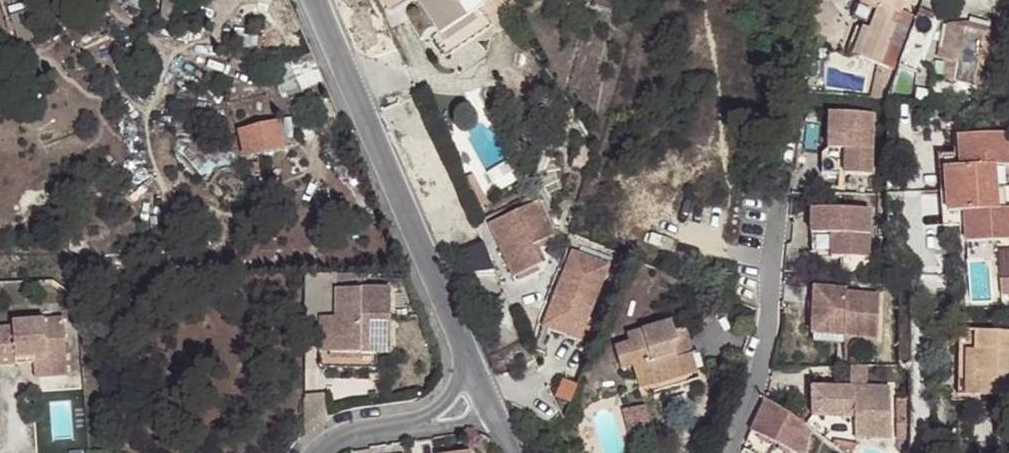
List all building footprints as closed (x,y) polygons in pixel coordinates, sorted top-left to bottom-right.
[(120,9),(134,12),(135,0),(116,0),(120,9)] [(177,0),(162,0),(158,25),(173,29),(177,0)] [(308,43),(290,0),(286,0),(305,44),(308,43)] [(419,1),(441,34),(482,7),(484,6),(481,0),(420,0),(419,1)] [(914,23),(899,17),(906,0),(862,0),(861,4),(878,12),(868,36),(857,63),(877,71),(891,77),(893,73),(914,23)] [(34,8),(8,16),(17,46),(52,35),(43,6),(34,8)] [(482,7),(441,34),(452,51),(493,24),(482,7)] [(893,73),(915,81),(935,29),(915,20),(914,23),(893,73)] [(975,60),(981,35),(946,27),(938,62),(942,63),(938,82),(987,94),(991,71),(986,71),(988,63),(975,60)] [(857,63),(868,36),(860,31),(849,60),(857,63)] [(993,38),(981,35),(975,60),(988,63),(993,38)] [(882,101),(891,77),(877,71),(870,100),(882,101)] [(868,115),(825,116),(826,152),(819,159),(820,178),(870,176),(868,115)] [(249,156),(257,154),(283,149),(277,121),(239,129),(243,157),(249,156)] [(955,137),(956,154),(956,155),(965,154),(966,167),(941,169),(946,228),(962,226),(964,243),(1008,239),(1008,207),(995,208),(991,166),(1008,165),(1005,133),(955,137)] [(250,178),(258,176),(257,154),(249,156),(250,178)] [(940,155),(941,169),(966,167),(965,154),(956,155),(956,154),(940,155)] [(472,217),(492,208),(488,199),(467,208),(472,217)] [(492,208),(472,217),(476,227),(497,219),(492,208)] [(869,209),(814,211),(814,237),(830,236),(831,257),(871,256),(869,209)] [(533,222),(497,239),(522,293),(551,280),(543,261),(566,251),(550,215),(543,218),(540,212),(530,216),(533,222)] [(571,249),(541,326),(580,341),(609,264),(571,249)] [(997,279),(999,296),(1008,295),(1008,278),(997,279)] [(848,288),(815,286),(813,326),(845,327),(845,335),(878,336),(880,294),(847,293),(848,288)] [(331,318),(328,318),(328,354),(358,354),(358,346),(373,347),(373,357),(387,358),(387,290),(332,288),(331,318)] [(66,352),(63,317),(12,321),(13,326),(0,327),(0,365),(34,362),(33,356),(66,352)] [(328,354),(328,318),(318,318),(317,369),(373,370),(373,357),(373,347),(358,346),(358,354),(328,354)] [(845,327),(813,326),(812,333),(845,335),(845,327)] [(957,330),(955,395),(1008,396),(1008,331),(957,330)] [(635,381),(643,402),(661,397),(664,404),(701,390),(696,373),(703,371),(700,364),(694,365),(686,342),(676,346),(671,336),(628,350),(630,359),(617,363),(624,385),(635,381)] [(67,360),(66,352),(33,356),(34,362),(67,360)] [(890,389),(817,390),(818,420),(854,419),(855,441),(891,440),(890,389)] [(793,452),(806,452),(811,434),(803,421),(765,398),(751,431),(758,434),(793,452)] [(639,424),(639,452),(651,452),(652,447),(649,424),(639,424)] [(746,441),(769,452),(792,452),(793,452),(758,434),(751,431),(746,441)]
